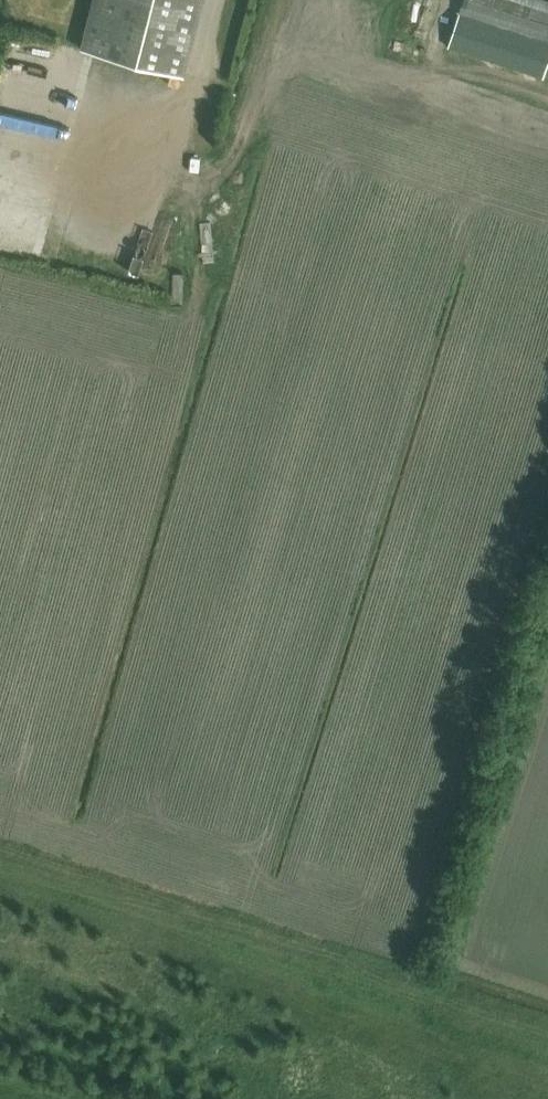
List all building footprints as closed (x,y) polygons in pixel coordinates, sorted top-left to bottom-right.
[(184,74),(203,0),(94,0),(82,48),(184,74)] [(547,62),(547,0),(464,0),(449,46),(543,77),(547,62)]
